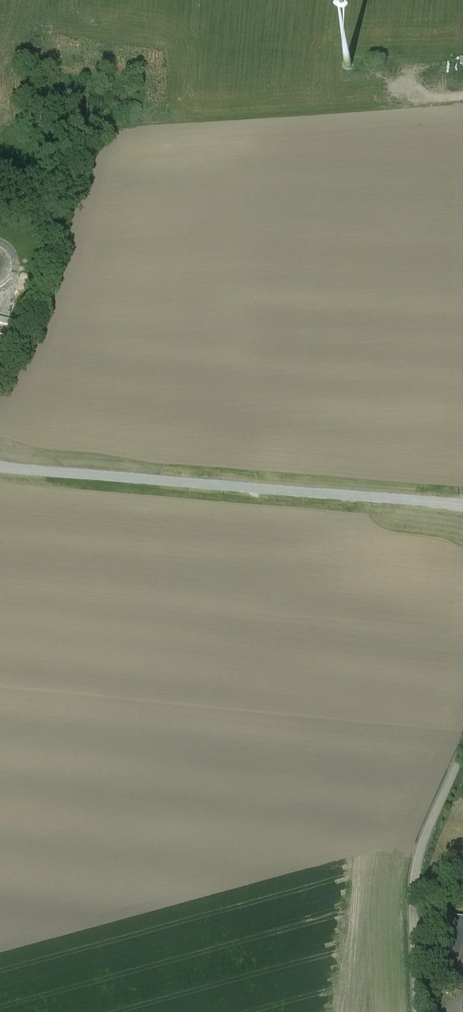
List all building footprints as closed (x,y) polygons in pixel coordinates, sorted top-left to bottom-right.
[(449,961),(462,965),(462,912),(449,961)]
